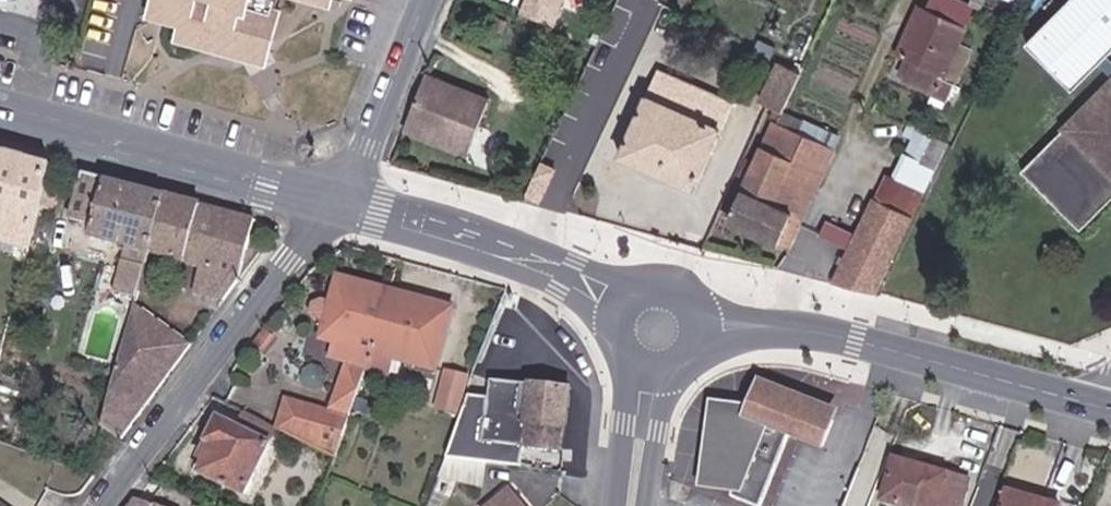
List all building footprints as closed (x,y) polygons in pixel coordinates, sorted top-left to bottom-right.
[(154,8),(160,17),(178,21),(180,23),(181,27),(179,37),(187,39),(186,43),(201,46),(202,44),(228,52),(227,58),(237,60),(245,55),(249,52),(245,46),(252,42),(252,37),(254,36),(258,38),(268,31),(277,0),(156,0),(154,8)] [(520,15),(552,28),(563,0),(525,0),(520,15)] [(1098,63),(1106,55),(1110,51),(1110,0),(1071,0),(1026,44),(1072,89),(1098,63)] [(958,44),(965,30),(918,8),(896,53),(911,59),(901,78),(934,93),(941,78),(954,84),(971,49),(958,44)] [(260,60),(268,31),(258,38),(254,36),(252,37),(252,42),(245,46),(249,52),(245,55),(260,60)] [(1110,76),(1110,60),(1106,55),(1098,63),(1110,76)] [(760,101),(769,105),(783,111),(801,72),(779,62),(760,101)] [(732,101),(659,69),(648,95),(646,94),(620,156),(693,189),(732,101)] [(604,99),(611,85),(586,73),(579,87),(604,99)] [(488,99),(427,75),(405,129),(467,155),(488,99)] [(947,100),(954,84),(941,78),(934,93),(947,100)] [(1022,172),(1081,229),(1110,199),(1110,83),(1022,172)] [(840,136),(783,111),(777,122),(773,121),(742,191),(736,188),(724,212),(730,215),(728,222),(778,245),(779,243),(789,248),(840,136)] [(919,129),(908,122),(902,135),(914,141),(919,129)] [(935,169),(947,145),(928,134),(915,158),(935,169)] [(923,193),(935,169),(915,158),(906,154),(894,178),(923,193)] [(44,168),(0,155),(0,243),(21,249),(44,168)] [(832,282),(875,293),(923,193),(894,178),(886,175),(876,199),(873,198),(857,234),(826,221),(819,239),(847,252),(832,282)] [(143,254),(157,198),(75,176),(65,217),(84,223),(80,237),(143,254)] [(218,304),(234,283),(248,223),(157,198),(143,254),(192,268),(186,295),(218,304)] [(130,301),(138,271),(116,265),(107,295),(130,301)] [(130,301),(138,303),(146,273),(138,271),(130,301)] [(368,356),(384,294),(332,280),(319,330),(355,339),(352,351),(368,356)] [(368,356),(364,371),(391,379),(395,362),(428,371),(447,310),(384,294),(368,356)] [(113,445),(185,349),(127,314),(114,363),(95,434),(113,445)] [(355,339),(319,330),(316,341),(352,351),(355,339)] [(439,376),(435,391),(429,415),(451,421),(460,382),(439,376)] [(483,384),(476,445),(556,454),(563,393),(483,384)] [(744,426),(771,403),(745,393),(731,420),(744,426)] [(771,403),(744,426),(731,420),(726,418),(715,422),(710,427),(703,436),(697,482),(722,487),(721,497),(744,505),(754,505),(757,499),(771,403)] [(824,425),(771,403),(757,499),(780,440),(813,453),(824,425)] [(265,430),(236,416),(232,426),(261,439),(265,430)] [(261,439),(232,426),(231,430),(212,422),(188,470),(234,492),(261,439)] [(478,467),(436,464),(426,490),(475,494),(478,467)] [(960,488),(885,467),(874,505),(956,505),(960,488)] [(504,490),(487,505),(519,505),(504,490)]
